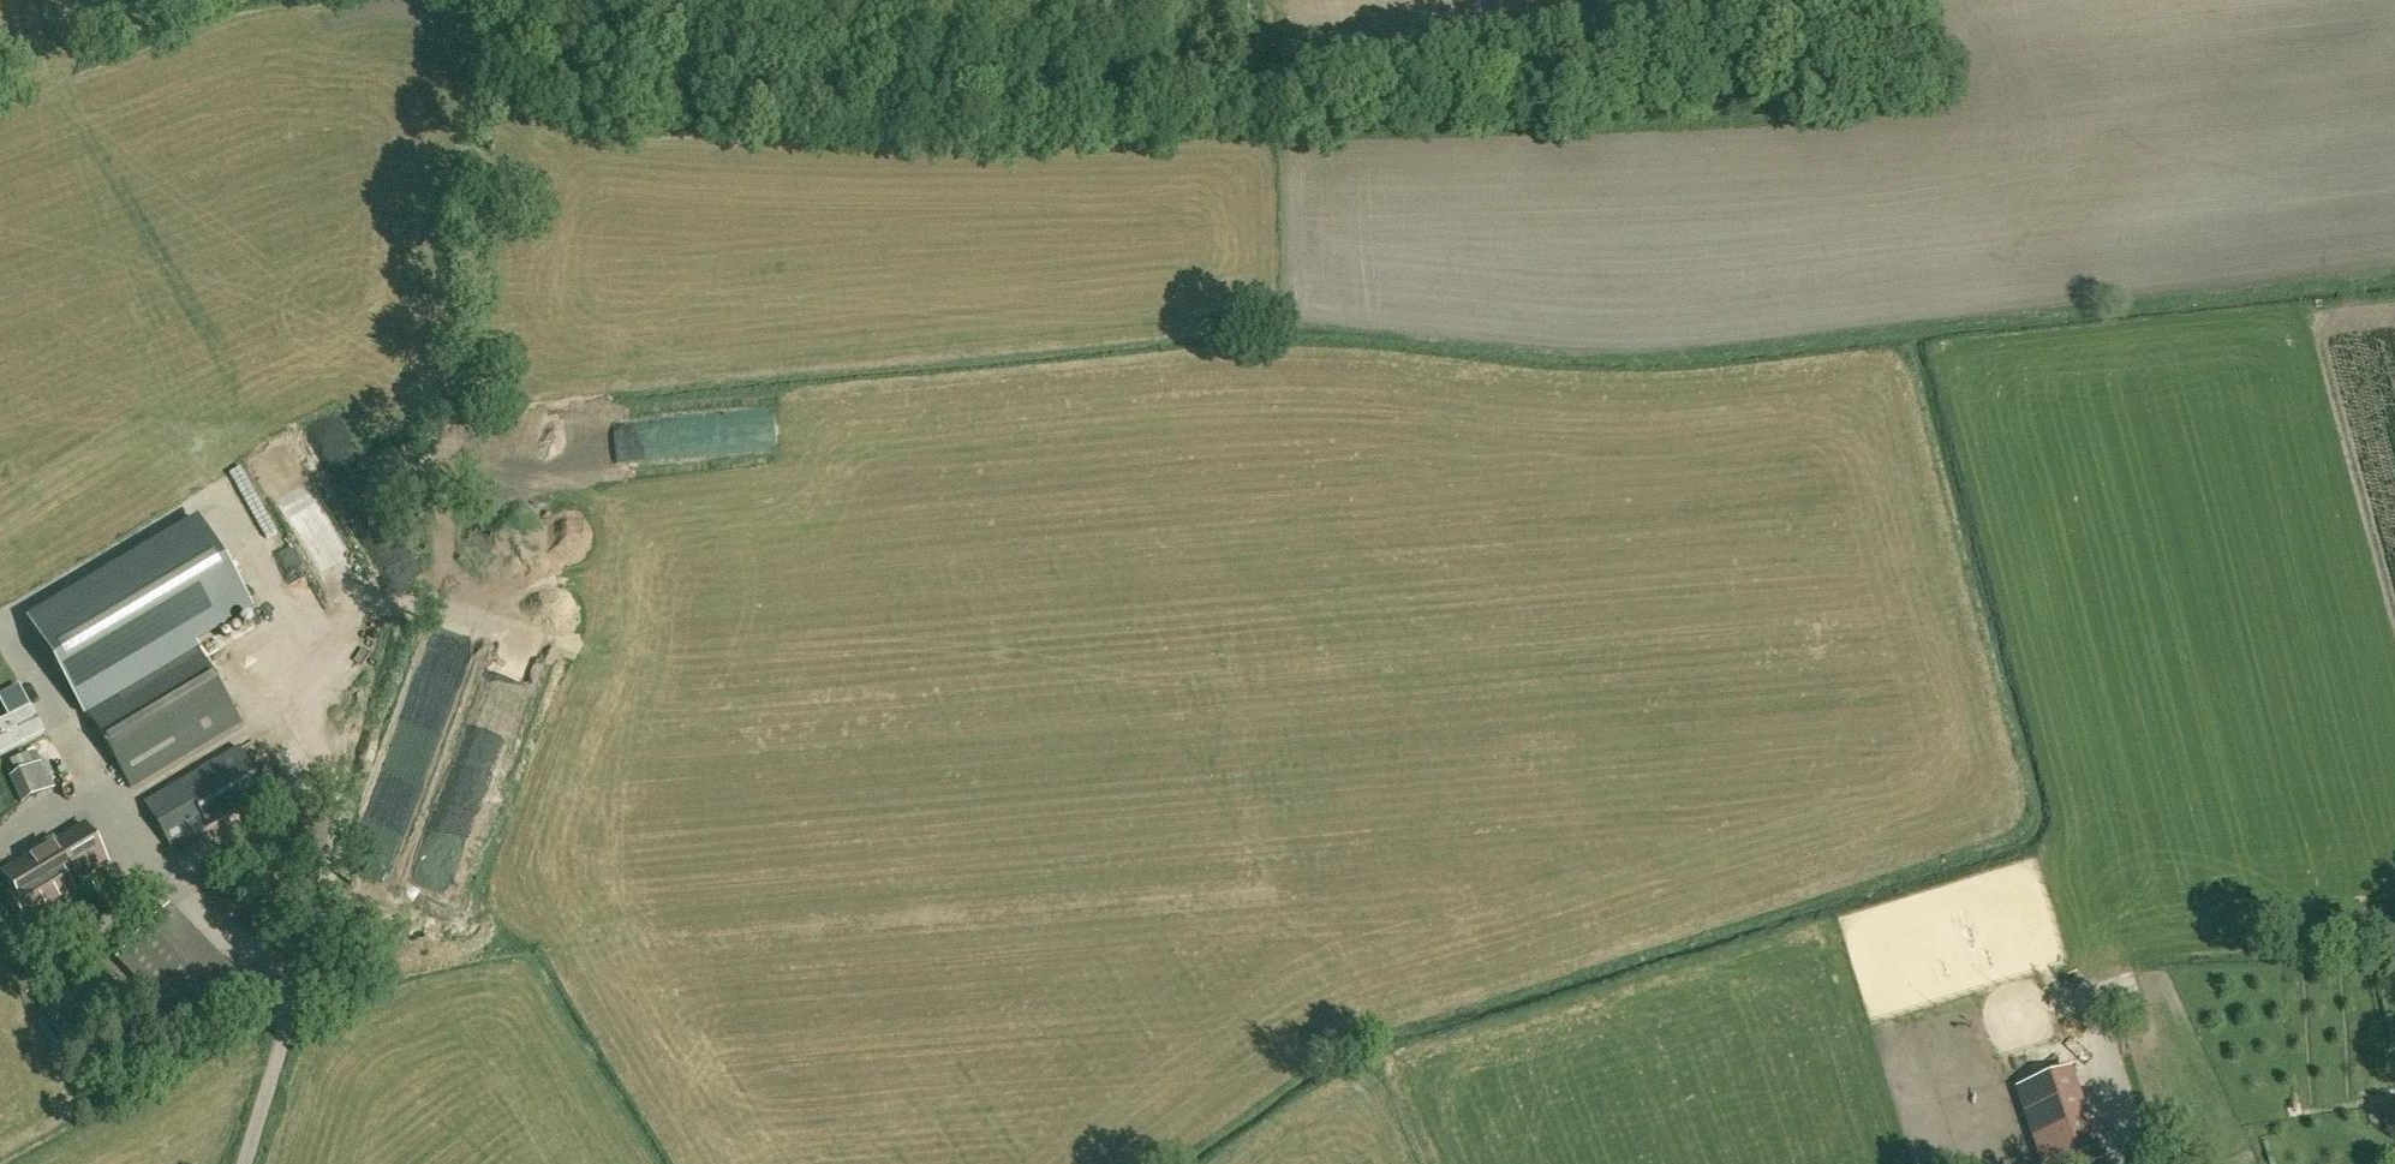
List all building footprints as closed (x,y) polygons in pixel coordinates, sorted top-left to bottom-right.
[(130,789),(241,723),(191,641),(137,673),(121,647),(66,679),(130,789)] [(30,708),(0,723),(0,756),(44,734),(30,708)] [(240,748),(145,804),(172,850),(267,794),(240,748)] [(9,762),(15,775),(9,778),(21,804),(56,788),(49,774),(51,773),(46,760),(33,766),(28,754),(9,762)] [(107,864),(84,826),(56,843),(53,839),(25,855),(28,859),(5,873),(16,891),(10,895),(28,924),(75,896),(72,892),(82,886),(79,881),(107,864)] [(165,906),(112,958),(183,1031),(236,979),(165,906)] [(2043,1163),(2098,1163),(2101,1163),(2071,1072),(2018,1089),(2043,1163)] [(2384,1105),(2391,1135),(2394,1134),(2394,1102),(2384,1105)]
